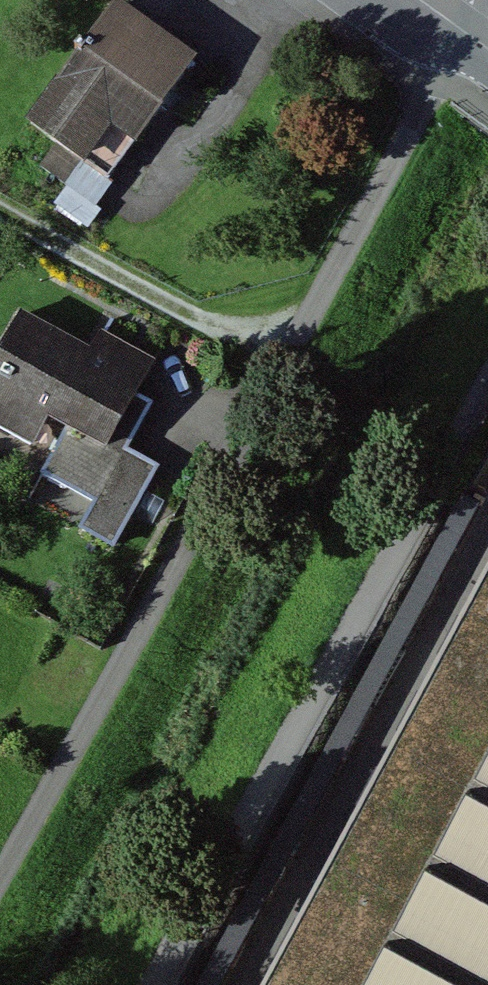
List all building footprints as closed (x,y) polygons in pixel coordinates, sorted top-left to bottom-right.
[(199,57),(119,2),(33,130),(90,169),(117,130),(139,145),(199,57)] [(112,324),(100,344),(34,306),(0,366),(0,429),(43,454),(57,429),(111,460),(170,357),(112,324)] [(301,984),(487,984),(487,623),(301,984)]
